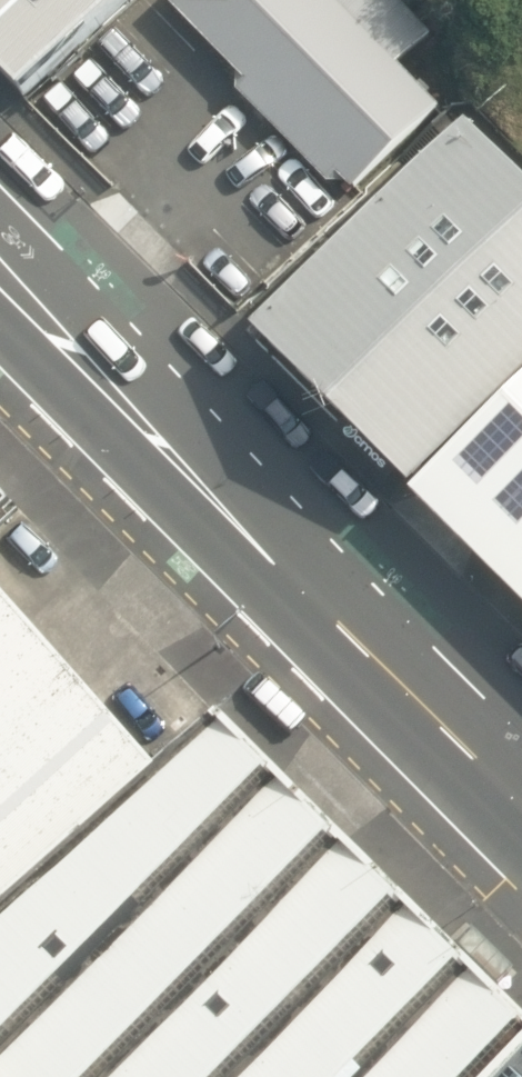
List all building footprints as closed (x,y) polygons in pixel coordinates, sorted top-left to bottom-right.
[(37,100),(141,0),(0,0),(0,62),(37,100)] [(170,3),(239,73),(238,93),(329,185),(339,175),(354,191),(442,104),(402,64),(435,31),(405,0),(172,0),(170,3)] [(468,121),(257,334),(415,490),(521,382),(521,175),(468,121)] [(415,490),(521,597),(521,382),(415,490)] [(168,764),(0,577),(0,918),(168,764)] [(521,1063),(521,1000),(226,705),(168,764),(0,918),(0,1076),(509,1076),(521,1063)] [(509,1076),(521,1076),(521,1063),(509,1076)]
